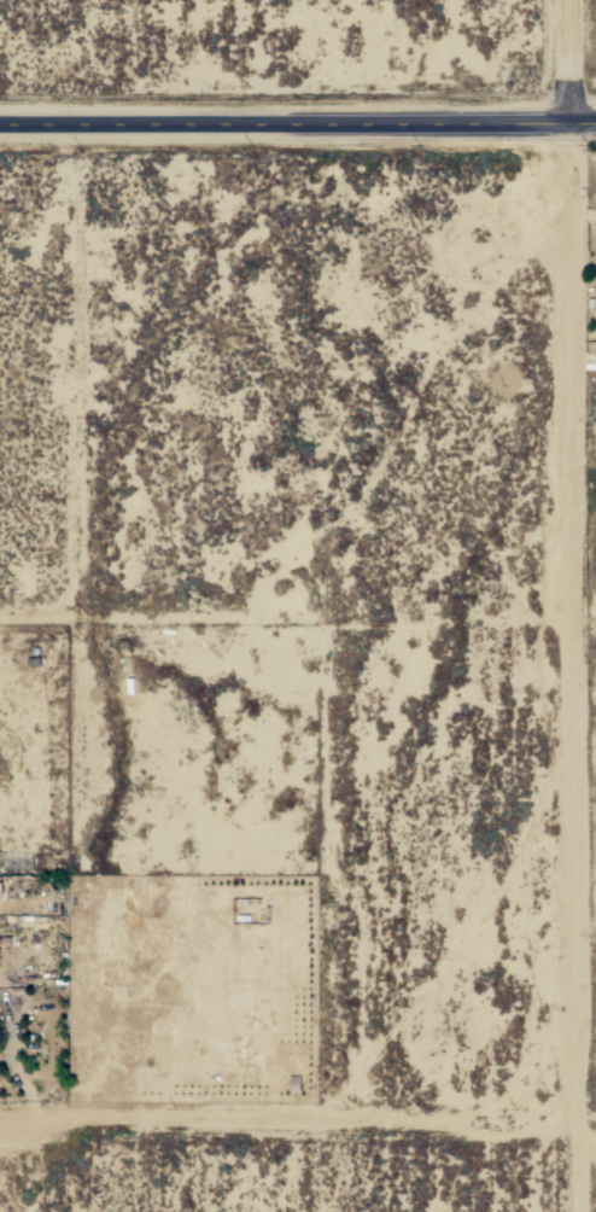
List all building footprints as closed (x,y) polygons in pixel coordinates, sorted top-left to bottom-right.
[(589,342),(595,342),(595,364),(592,365),(585,363),(585,354),(589,354),(589,342)] [(590,377),(590,379),(594,379),(594,386),(585,388),(585,377),(590,377)]
